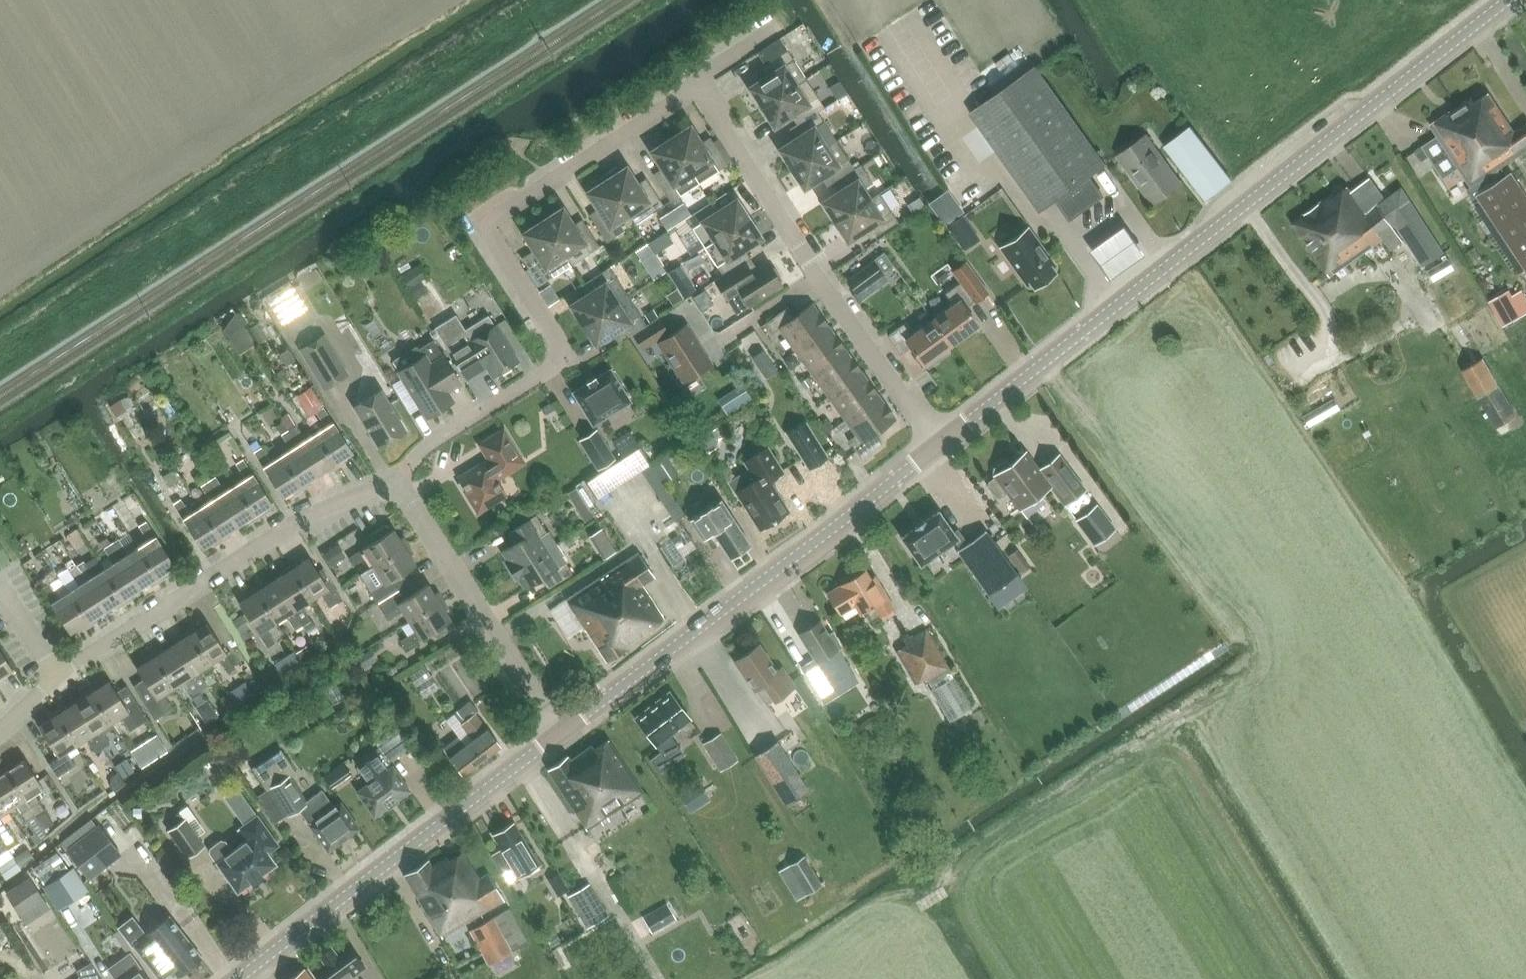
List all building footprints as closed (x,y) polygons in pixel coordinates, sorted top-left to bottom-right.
[(763,107),(797,85),(807,79),(789,50),(766,65),(772,74),(751,88),(763,107)] [(1040,211),(1057,199),(1071,219),(1104,195),(1090,175),(1106,164),(1036,65),(970,112),(1040,211)] [(803,122),(819,112),(825,107),(807,79),(797,85),(763,107),(775,126),(796,112),(802,122),(803,122)] [(832,118),(853,105),(845,91),(823,103),(832,118)] [(1432,125),(1472,186),(1525,151),(1525,124),(1514,132),(1489,93),(1475,102),(1472,98),(1432,125)] [(781,149),(793,168),(827,146),(820,137),(831,130),(819,112),(803,122),(802,122),(796,126),(802,136),(781,149)] [(691,127),(672,139),(700,183),(729,164),(714,142),(705,148),(691,127)] [(1165,146),(1207,199),(1232,180),(1191,127),(1165,146)] [(1121,158),(1153,202),(1181,181),(1148,137),(1121,158)] [(700,183),(672,139),(653,151),(667,172),(657,178),(672,201),(700,183)] [(793,168),(805,187),(826,174),(832,183),(839,179),(855,169),(837,140),(827,146),(793,168)] [(862,164),(855,169),(839,179),(845,188),(824,202),(836,221),(870,199),(864,189),(874,183),(862,164)] [(617,166),(604,174),(629,214),(635,223),(664,205),(649,183),(640,188),(626,166),(620,170),(617,166)] [(1525,267),(1525,195),(1512,173),(1478,195),(1525,267)] [(594,187),(587,191),(601,213),(592,219),(606,242),(616,236),(610,226),(629,214),(604,174),(591,183),(594,187)] [(1332,193),(1292,222),(1330,276),(1384,238),(1391,248),(1402,240),(1391,223),(1398,219),(1409,236),(1417,248),(1434,237),(1402,186),(1385,199),(1370,177),(1351,191),(1348,186),(1334,196),(1332,193)] [(836,221),(849,240),(870,226),(876,236),(899,221),(880,193),(870,199),(836,221)] [(750,219),(737,199),(716,213),(710,203),(687,218),(706,247),(750,219)] [(562,207),(542,219),(571,264),(599,246),(585,223),(576,229),(562,207)] [(953,237),(969,224),(963,215),(946,227),(953,237)] [(542,219),(523,232),(537,254),(524,262),(539,285),(571,264),(542,219)] [(741,251),(762,238),(750,219),(706,247),(724,275),(747,261),(741,251)] [(1102,261),(1112,275),(1145,251),(1135,238),(1125,223),(1092,247),(1102,261)] [(672,242),(665,232),(649,242),(655,253),(672,242)] [(1004,253),(1031,290),(1034,288),(1038,293),(1059,277),(1055,272),(1058,270),(1032,233),(1004,253)] [(639,258),(651,250),(647,243),(635,251),(639,258)] [(714,281),(725,299),(738,291),(749,309),(784,287),(779,279),(781,276),(776,267),(771,268),(768,262),(754,271),(747,261),(724,275),(714,281)] [(882,275),(873,262),(847,281),(857,294),(882,275)] [(966,262),(954,271),(961,283),(946,293),(953,303),(932,318),(952,345),(979,325),(965,307),(973,301),(975,303),(988,292),(966,262)] [(679,264),(667,272),(675,284),(687,277),(679,264)] [(628,296),(610,267),(587,281),(593,291),(572,305),(584,324),(628,296)] [(430,325),(449,313),(423,275),(405,287),(430,325)] [(624,339),(646,324),(628,296),(584,324),(597,343),(618,329),(624,339)] [(1494,305),(1503,323),(1522,313),(1514,296),(1494,305)] [(773,334),(781,328),(797,350),(830,327),(828,325),(829,325),(820,312),(819,313),(813,304),(796,316),(789,306),(765,323),(773,334)] [(436,327),(468,378),(488,366),(494,376),(520,360),(498,324),(496,325),(490,315),(466,329),(457,314),(436,327)] [(371,315),(358,324),(369,340),(382,330),(371,315)] [(657,339),(684,381),(712,363),(688,324),(670,335),(660,318),(635,334),(644,347),(657,339)] [(932,318),(911,333),(904,324),(889,335),(902,353),(911,346),(925,364),(952,345),(932,318)] [(797,350),(814,373),(846,350),(845,348),(836,335),(830,327),(797,350)] [(302,349),(327,386),(348,372),(324,335),(302,349)] [(420,348),(425,355),(400,370),(428,416),(454,400),(448,389),(461,381),(435,339),(420,348)] [(766,377),(776,370),(762,350),(752,357),(766,377)] [(814,373),(830,396),(862,372),(861,370),(852,358),(846,350),(814,373)] [(1462,370),(1497,428),(1516,416),(1482,358),(1462,370)] [(573,391),(572,392),(573,394),(573,393),(593,425),(631,401),(611,370),(612,370),(611,368),(609,369),(610,369),(595,378),(594,377),(587,381),(588,383),(574,392),(573,391)] [(830,396),(846,418),(879,395),(877,393),(878,393),(869,380),(868,381),(862,372),(830,396)] [(752,399),(742,384),(730,391),(740,407),(752,399)] [(355,405),(380,445),(406,429),(381,389),(355,405)] [(896,418),(879,395),(846,418),(857,434),(849,440),(862,457),(882,443),(876,433),(896,418)] [(125,397),(120,400),(110,406),(117,417),(126,410),(131,407),(125,397)] [(316,431),(338,465),(346,460),(344,456),(354,450),(325,405),(324,406),(316,411),(316,412),(325,426),(316,431)] [(123,427),(129,438),(144,428),(137,418),(123,427)] [(827,457),(805,422),(788,433),(809,468),(827,457)] [(306,438),(297,423),(289,428),(318,473),(327,468),(329,471),(338,465),(316,431),(306,438)] [(318,473),(289,428),(281,433),(290,448),(280,454),(302,488),(311,483),(309,479),(318,473)] [(715,428),(698,439),(707,453),(716,447),(717,439),(720,437),(715,428)] [(596,429),(580,439),(598,468),(614,459),(596,429)] [(486,461),(458,478),(478,511),(506,494),(495,476),(510,467),(522,460),(511,442),(504,430),(481,444),(490,459),(488,460),(486,461)] [(302,488),(280,454),(271,460),(262,446),(254,451),(283,496),(292,490),(294,493),(302,488)] [(756,479),(736,492),(760,529),(788,511),(769,480),(782,472),(767,447),(745,461),(756,479)] [(989,482),(989,486),(998,498),(1002,498),(1008,493),(1020,509),(1051,485),(1065,504),(1086,488),(1059,455),(1040,470),(1026,451),(1010,464),(1008,461),(1003,461),(994,468),(993,472),(995,474),(994,475),(996,477),(989,482)] [(245,456),(236,462),(226,468),(258,517),(266,512),(263,508),(274,501),(245,456)] [(226,468),(209,480),(238,525),(247,519),(249,522),(258,517),(226,468)] [(211,498),(200,505),(223,539),(231,534),(228,531),(238,525),(209,480),(202,484),(211,498)] [(223,539),(200,505),(191,511),(181,497),(174,502),(203,547),(212,541),(215,544),(223,539)] [(722,498),(690,520),(703,539),(710,534),(717,546),(721,543),(731,558),(752,544),(722,498)] [(1115,530),(1108,519),(1097,505),(1076,520),(1094,545),(1115,530)] [(938,511),(901,537),(920,564),(954,540),(960,548),(957,550),(988,594),(998,607),(1026,587),(986,530),(967,543),(957,529),(953,532),(938,511)] [(536,514),(514,528),(515,528),(516,528),(522,537),(502,549),(509,560),(506,561),(512,570),(557,541),(550,529),(547,530),(536,514)] [(175,565),(169,556),(146,520),(138,525),(148,541),(138,547),(159,581),(167,576),(164,572),(175,565)] [(375,565),(409,544),(404,535),(400,537),(394,527),(392,529),(390,526),(386,523),(372,532),(376,539),(349,556),(354,565),(369,556),(375,565)] [(159,581),(138,547),(128,532),(111,543),(139,588),(149,582),(151,587),(159,581)] [(565,552),(557,541),(512,570),(517,578),(519,576),(526,587),(545,574),(551,583),(550,584),(551,585),(573,571),(562,554),(565,552)] [(139,588),(111,543),(104,547),(113,562),(103,568),(125,603),(133,598),(130,594),(139,588)] [(366,584),(377,601),(409,580),(404,572),(417,564),(411,554),(415,552),(409,544),(375,565),(381,575),(366,584)] [(639,551),(568,597),(608,660),(653,631),(650,627),(665,618),(643,584),(655,576),(639,551)] [(312,598),(321,592),(331,607),(345,599),(335,583),(329,587),(309,557),(301,563),(298,559),(290,564),(312,598)] [(83,561),(77,565),(106,610),(115,604),(117,608),(125,603),(103,568),(93,575),(83,561)] [(290,564),(281,570),(284,574),(275,579),(304,625),(311,620),(302,605),(312,598),(290,564)] [(69,569),(79,585),(70,590),(92,625),(99,620),(97,616),(106,610),(77,565),(69,569)] [(827,592),(840,615),(855,606),(861,615),(867,612),(872,621),(896,607),(876,575),(872,577),(866,568),(827,592)] [(357,572),(345,575),(354,605),(366,601),(357,572)] [(304,625),(275,579),(266,585),(263,582),(255,587),(277,621),(286,615),(296,630),(304,625)] [(377,601),(389,620),(404,611),(410,620),(445,599),(439,590),(436,593),(429,582),(416,591),(409,580),(377,601)] [(92,625),(70,590),(58,598),(49,583),(43,586),(72,632),(81,626),(84,630),(92,625)] [(277,621),(255,587),(246,593),(249,596),(240,602),(268,647),(277,642),(267,627),(277,621)] [(445,599),(410,620),(416,630),(401,639),(406,647),(433,630),(435,634),(439,636),(453,627),(452,622),(450,619),(452,618),(446,609),(450,607),(445,599)] [(800,633),(799,634),(814,659),(802,667),(824,703),(837,695),(828,681),(849,668),(838,649),(843,646),(833,630),(828,633),(820,620),(816,623),(810,622),(802,626),(800,633)] [(195,625),(187,630),(210,664),(219,658),(228,673),(237,667),(208,622),(198,629),(195,625)] [(896,651),(915,684),(926,678),(930,685),(952,672),(926,628),(904,640),(907,644),(896,651)] [(183,638),(173,644),(202,690),(210,685),(200,670),(210,664),(187,630),(181,634),(183,638)] [(444,648),(451,659),(469,647),(462,637),(444,648)] [(161,647),(153,652),(175,686),(184,680),(194,695),(202,690),(173,644),(163,650),(161,647)] [(734,662),(754,690),(762,684),(774,700),(798,683),(784,665),(778,670),(759,644),(734,662)] [(13,670),(0,650),(0,683),(5,680),(3,676),(13,670)] [(157,718),(175,707),(165,692),(175,686),(153,652),(146,656),(147,660),(138,667),(144,677),(135,683),(157,718)] [(293,652),(275,664),(282,675),(301,663),(293,652)] [(417,696),(433,684),(421,669),(405,681),(417,696)] [(931,690),(950,721),(973,707),(955,676),(931,690)] [(111,720),(120,714),(130,729),(149,717),(127,683),(117,690),(110,679),(100,686),(97,682),(89,687),(111,720)] [(114,725),(111,720),(89,687),(81,692),(84,696),(74,702),(103,746),(111,741),(104,731),(114,725)] [(670,689),(635,716),(666,756),(681,745),(672,733),(692,717),(670,689)] [(443,747),(463,774),(501,746),(476,712),(478,710),(471,701),(454,714),(466,730),(443,747)] [(76,742),(86,736),(100,757),(107,753),(103,746),(74,702),(65,708),(62,704),(55,709),(76,742)] [(58,776),(76,764),(66,749),(76,742),(55,709),(47,714),(49,718),(40,724),(59,754),(48,760),(58,776)] [(702,743),(720,771),(739,759),(721,731),(702,743)] [(378,744),(390,761),(407,749),(394,732),(378,744)] [(156,735),(146,742),(155,757),(166,750),(156,735)] [(567,756),(548,769),(587,829),(643,792),(608,739),(594,749),(592,745),(570,760),(567,756)] [(755,754),(788,804),(810,789),(778,739),(755,754)] [(275,822),(308,801),(291,775),(297,772),(283,748),(254,766),(269,789),(258,795),(275,822)] [(382,761),(376,752),(358,765),(371,782),(358,792),(374,815),(410,789),(389,761),(388,761),(386,758),(382,761)] [(25,758),(15,764),(13,761),(5,766),(35,812),(44,826),(54,820),(36,792),(43,787),(25,758)] [(18,804),(27,818),(35,812),(5,766),(0,769),(0,796),(9,809),(18,804)] [(689,766),(670,777),(688,808),(707,798),(689,766)] [(323,790),(298,809),(309,824),(329,851),(330,852),(342,843),(341,842),(349,836),(350,837),(361,830),(359,828),(361,827),(341,801),(335,805),(323,790)] [(8,846),(19,838),(8,821),(7,822),(2,814),(9,809),(0,796),(0,834),(8,846)] [(210,847),(209,851),(238,891),(277,863),(269,852),(279,844),(256,813),(236,828),(243,838),(230,847),(225,840),(220,839),(210,847)] [(187,818),(185,819),(170,830),(187,855),(204,843),(198,835),(187,818)] [(502,871),(508,883),(542,863),(535,851),(532,853),(514,822),(494,834),(502,846),(491,853),(502,871)] [(28,823),(15,831),(26,846),(38,838),(28,823)] [(81,839),(67,850),(89,878),(121,853),(99,825),(81,839)] [(430,859),(406,874),(442,935),(505,898),(489,870),(479,876),(464,850),(449,860),(446,855),(432,863),(430,859)] [(803,856),(779,871),(797,900),(821,885),(803,856)] [(88,890),(73,867),(43,886),(58,909),(88,890)] [(30,879),(7,893),(20,915),(44,900),(30,879)] [(585,886),(570,895),(588,926),(604,917),(585,886)] [(490,964),(499,959),(529,942),(509,907),(470,929),(490,964)] [(145,930),(146,932),(134,942),(163,978),(164,978),(175,970),(178,974),(203,954),(169,911),(145,930)] [(345,937),(333,946),(331,943),(319,951),(322,955),(310,963),(321,978),(354,978),(351,975),(365,964),(345,937)] [(92,962),(78,971),(82,978),(80,978),(103,978),(92,962)] [(143,970),(130,978),(150,978),(143,970)] [(307,970),(295,978),(313,978),(307,970)]
